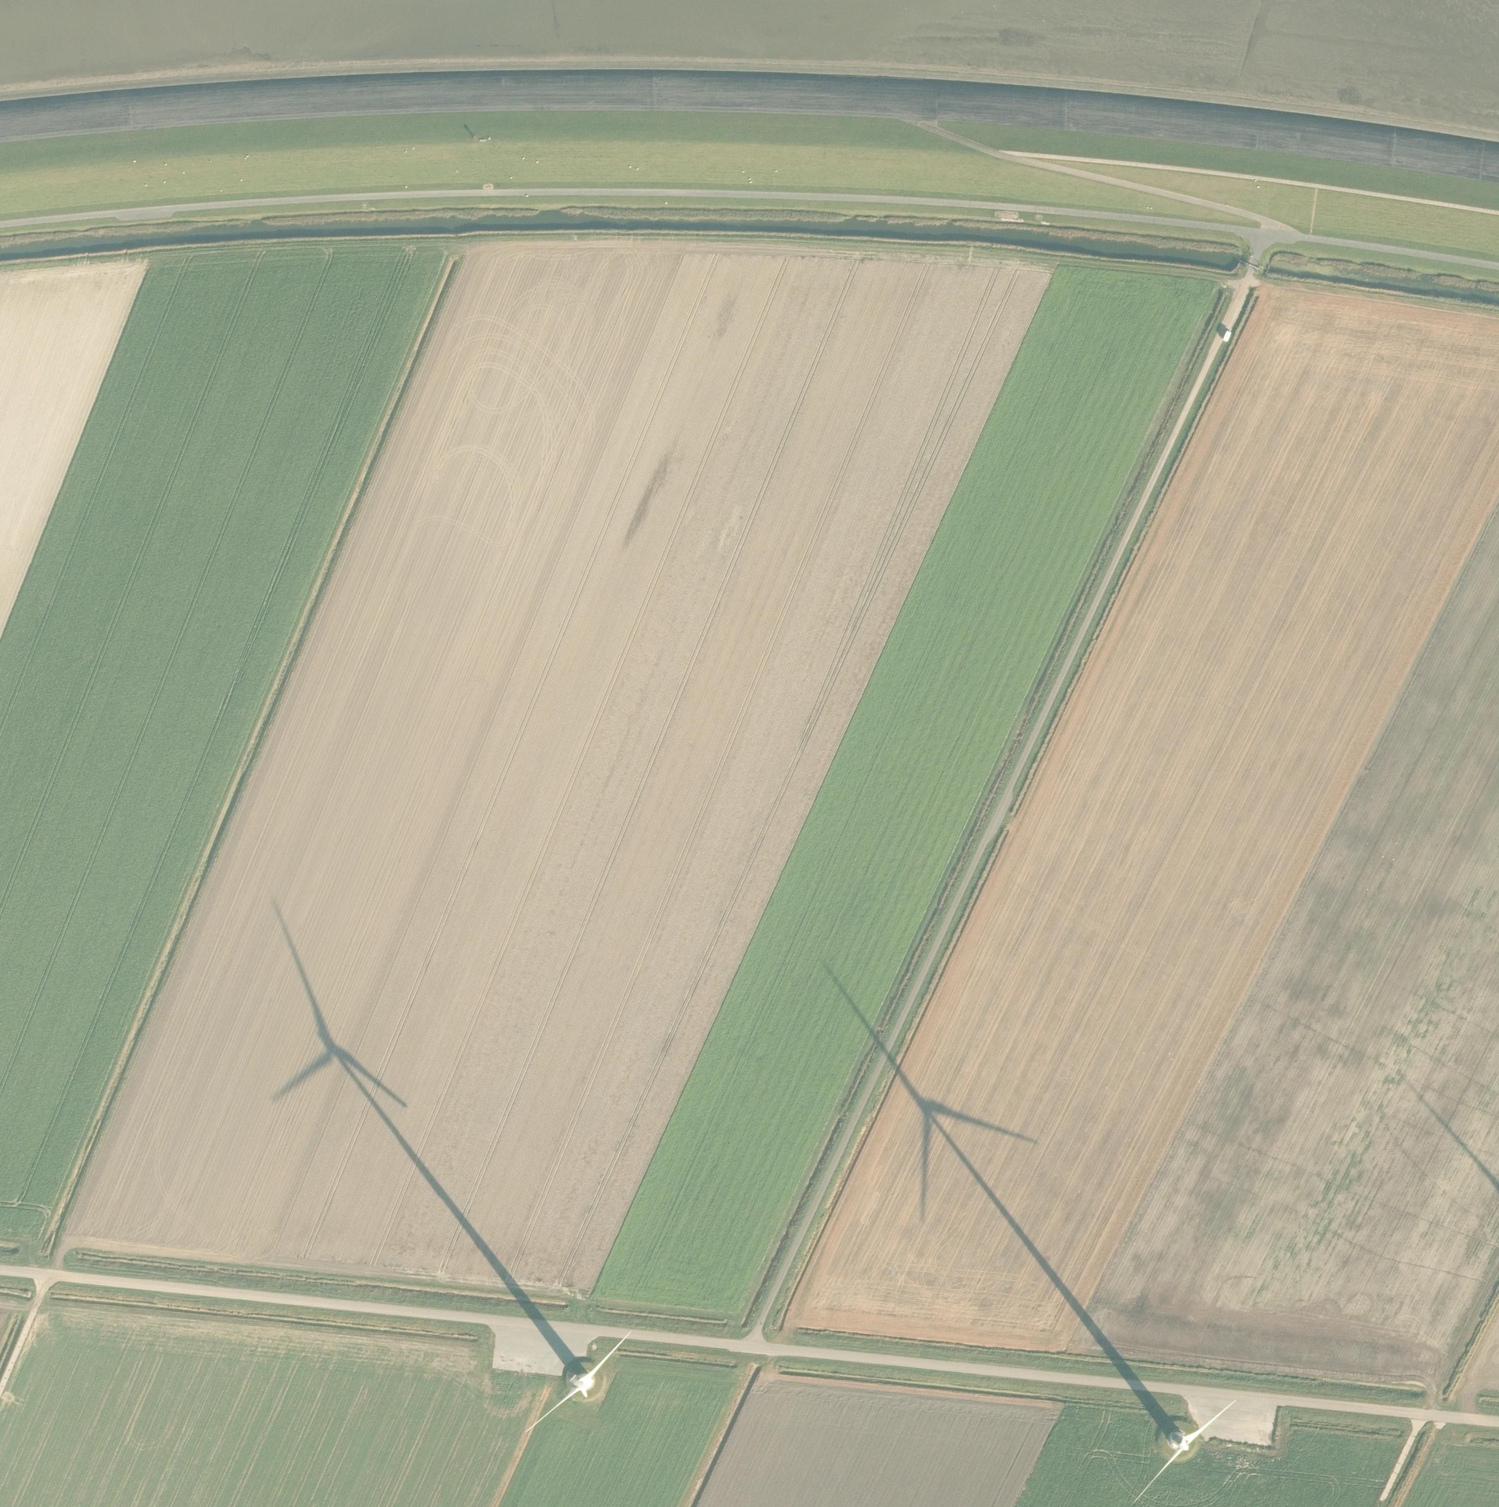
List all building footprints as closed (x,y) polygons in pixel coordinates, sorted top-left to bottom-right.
[(578,1380),(578,1381),(578,1382),(578,1383),(578,1384),(579,1385),(580,1386),(580,1387),(581,1387),(582,1388),(583,1388),(584,1388),(586,1388),(587,1388),(588,1388),(589,1387),(590,1387),(590,1386),(591,1385),(592,1384),(592,1383),(593,1382),(593,1381),(593,1380),(593,1379),(592,1378),(592,1377),(591,1376),(590,1375),(589,1374),(588,1374),(587,1373),(586,1373),(585,1373),(584,1373),(583,1373),(582,1374),(581,1374),(580,1375),(579,1376),(579,1377),(578,1378),(578,1379),(578,1380)] [(1170,1438),(1170,1440),(1170,1441),(1170,1442),(1171,1443),(1171,1444),(1172,1445),(1173,1445),(1174,1446),(1175,1447),(1176,1447),(1177,1447),(1178,1447),(1179,1447),(1180,1447),(1181,1447),(1182,1446),(1183,1445),(1184,1445),(1184,1444),(1185,1443),(1185,1442),(1185,1441),(1185,1439),(1185,1438),(1185,1437),(1185,1436),(1184,1435),(1183,1434),(1182,1433),(1181,1433),(1180,1432),(1179,1432),(1178,1432),(1177,1432),(1176,1432),(1175,1433),(1174,1433),(1173,1434),(1172,1434),(1171,1435),(1171,1436),(1170,1437),(1170,1438)]
